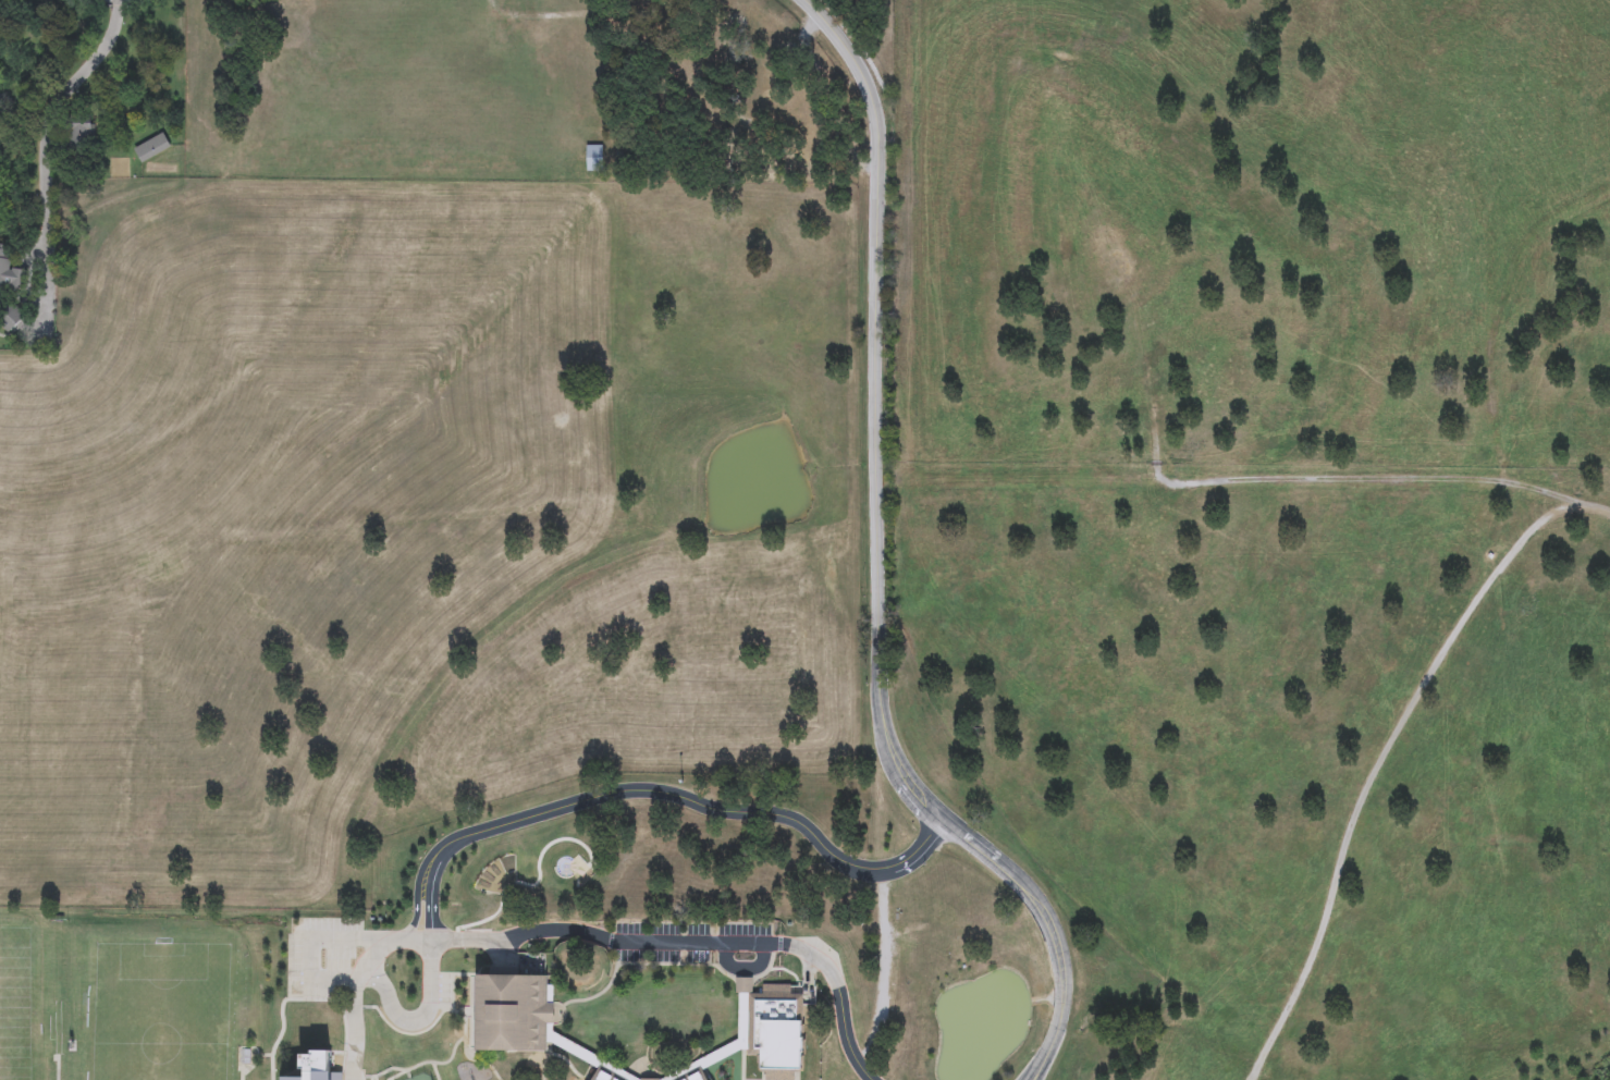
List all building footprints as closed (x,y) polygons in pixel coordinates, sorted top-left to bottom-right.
[(95,149),(65,149),(65,121),(95,121),(95,149)] [(134,149),(163,133),(171,147),(142,164),(134,149)] [(603,146),(603,171),(586,171),(586,146),(603,146)] [(4,304),(7,286),(23,289),(26,268),(9,265),(11,251),(0,250),(0,303),(4,304)] [(9,333),(0,324),(0,316),(12,304),(25,317),(9,333)] [(476,1051),(476,1012),(477,975),(490,975),(490,968),(519,968),(519,975),(524,975),(544,977),(553,977),(552,1003),(552,1015),(552,1024),(548,1024),(548,1035),(548,1043),(546,1052),(494,1051),(476,1051)] [(700,1068),(677,1079),(661,1079),(737,1040),(738,994),(735,994),(735,986),(735,979),(752,979),(751,994),(748,994),(748,1051),(740,1051),(706,1068),(701,1071),(700,1068)] [(795,1070),(795,1079),(765,1079),(765,1073),(763,1072),(758,1072),(759,1056),(748,1056),(748,1051),(748,994),(751,994),(762,994),(762,985),(789,986),(789,987),(789,994),(802,995),(802,1005),(800,1071),(797,1071),(795,1070)] [(550,1043),(598,1069),(600,1066),(625,1079),(638,1079),(632,1078),(625,1073),(552,1032),(552,1024),(548,1024),(548,1043),(550,1043)] [(332,1078),(332,1079),(283,1079),(283,1076),(299,1077),(299,1050),(333,1051),(332,1078)] [(600,1066),(598,1069),(592,1079),(589,1077),(587,1079),(625,1079),(600,1066)] [(701,1071),(700,1068),(677,1079),(706,1079),(701,1071)]
